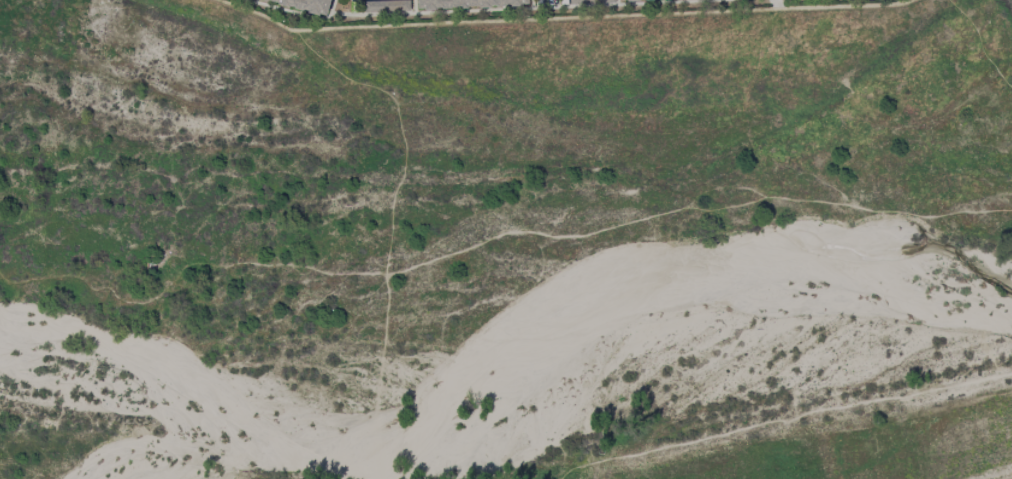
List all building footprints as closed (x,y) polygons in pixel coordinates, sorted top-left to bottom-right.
[(322,17),(327,0),(262,0),(322,17)] [(414,3),(415,11),(526,8),(526,0),(414,0),(414,3)]
